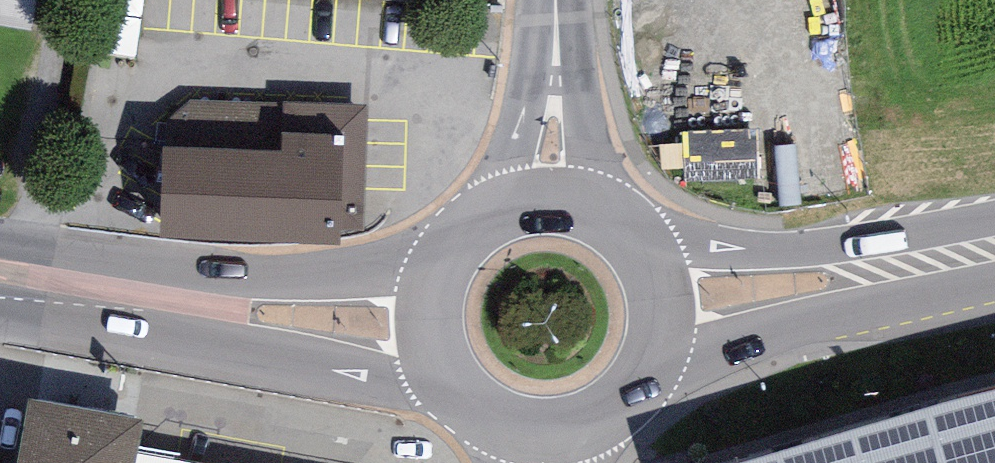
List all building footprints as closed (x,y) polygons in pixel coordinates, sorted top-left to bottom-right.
[(39,24),(41,0),(0,0),(0,20),(39,24)] [(361,158),(193,160),(194,244),(362,242),(361,158)] [(719,462),(994,462),(994,385),(719,462)] [(130,451),(135,424),(10,401),(0,455),(0,462),(199,462),(130,451)]
